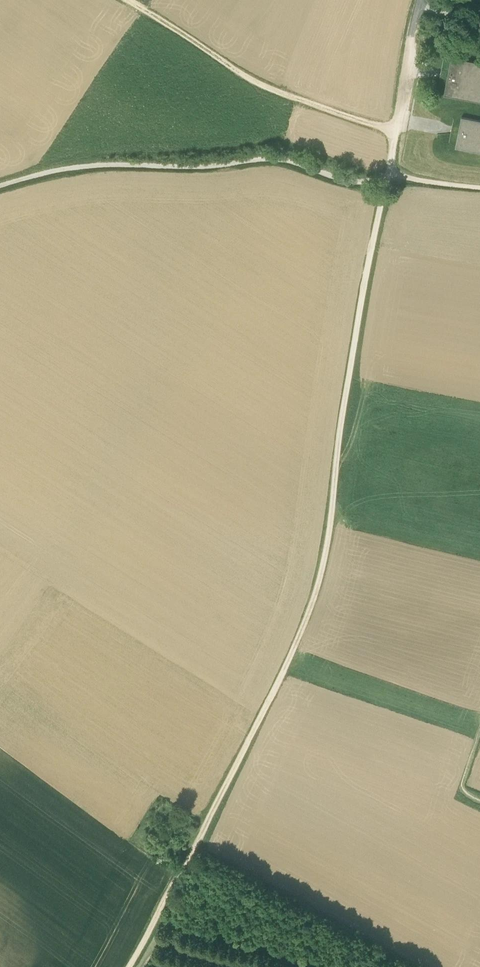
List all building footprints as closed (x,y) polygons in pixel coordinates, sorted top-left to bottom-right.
[(479,102),(479,62),(451,56),(444,95),(479,102)] [(462,116),(455,147),(466,149),(479,152),(479,120),(462,116)]
